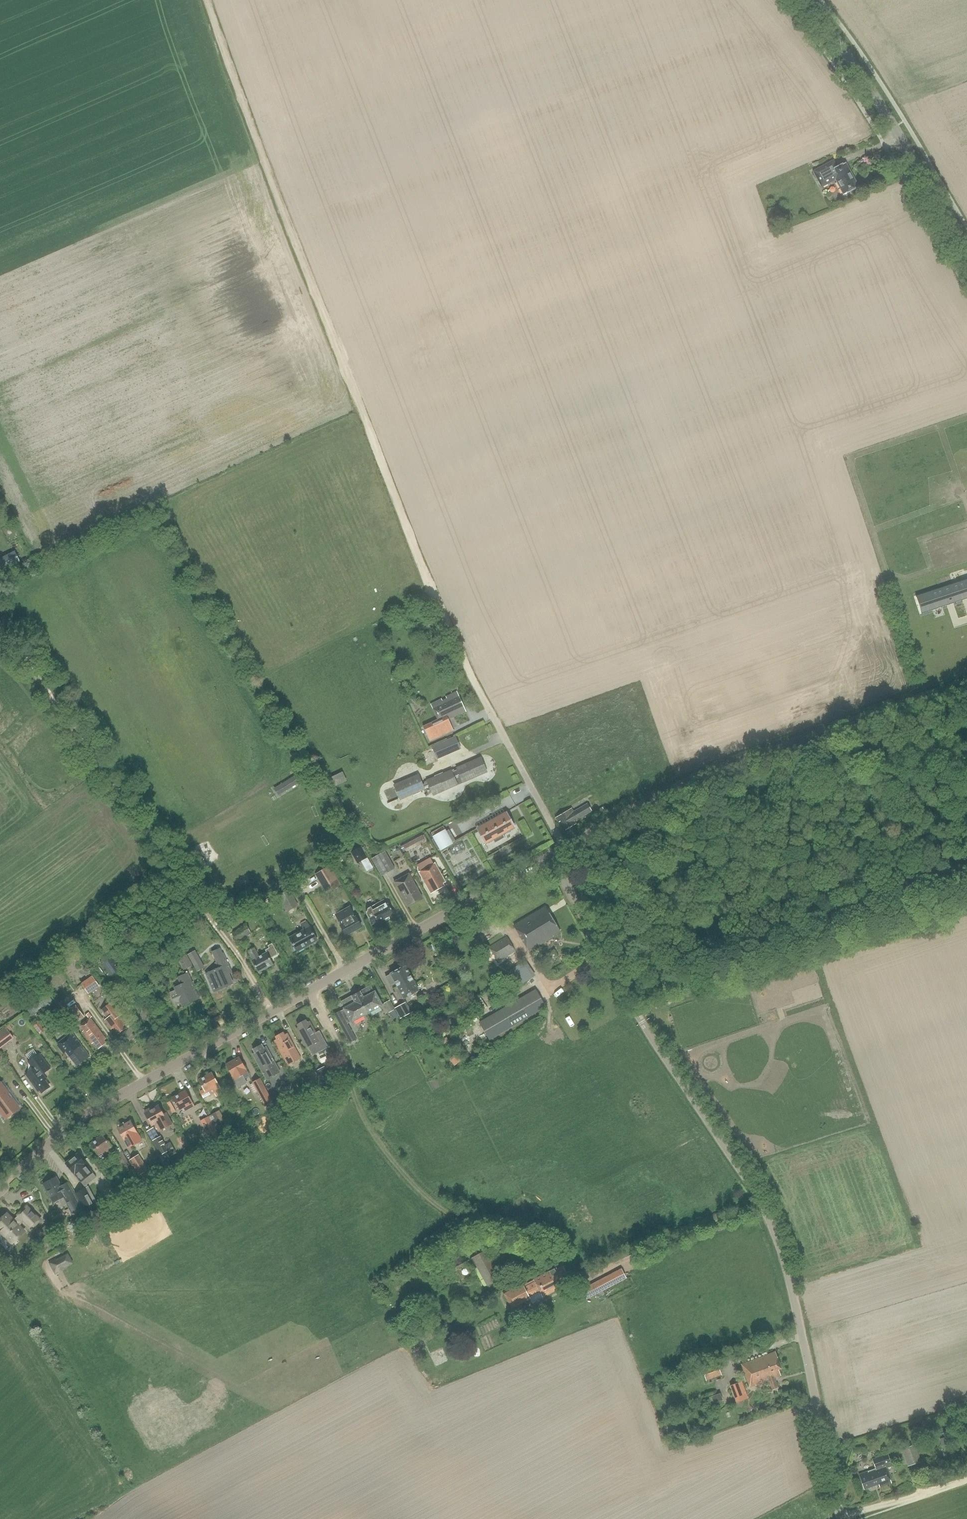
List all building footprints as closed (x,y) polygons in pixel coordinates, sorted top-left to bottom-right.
[(834,160),(828,163),(813,171),(822,187),(836,179),(844,194),(858,186),(851,173),(852,172),(851,169),(849,168),(846,163),(837,167),(834,160)] [(23,554),(4,564),(7,570),(26,560),(23,554)] [(910,598),(916,615),(966,598),(966,579),(910,598)] [(432,702),(439,718),(424,725),(430,740),(456,730),(450,718),(467,711),(458,691),(432,702)] [(444,742),(433,746),(438,757),(449,753),(444,742)] [(480,760),(482,759),(481,757),(456,768),(457,769),(454,771),(453,769),(443,774),(442,772),(434,776),(434,777),(424,782),(424,783),(421,785),(417,776),(395,786),(399,797),(398,798),(398,800),(412,794),(413,795),(419,793),(419,791),(428,787),(427,786),(429,785),(433,793),(456,783),(453,777),(459,774),(462,780),(485,770),(480,760)] [(332,777),(336,786),(350,780),(346,770),(332,777)] [(285,792),(299,784),(295,777),(281,785),(285,792)] [(569,809),(556,817),(558,822),(560,821),(565,830),(575,824),(574,822),(587,815),(594,812),(589,803),(573,811),(572,809),(569,810),(569,809)] [(603,807),(596,811),(598,815),(605,811),(603,807)] [(501,832),(512,826),(506,815),(479,830),(485,842),(491,838),(495,844),(505,838),(501,832)] [(444,826),(432,833),(435,838),(433,839),(439,850),(441,849),(442,851),(454,844),(453,842),(455,840),(450,830),(447,831),(444,826)] [(428,841),(425,834),(403,845),(407,852),(428,841)] [(369,857),(363,847),(352,853),(358,863),(369,857)] [(395,869),(385,851),(372,859),(382,876),(395,869)] [(443,883),(446,882),(436,863),(420,872),(430,891),(431,893),(445,886),(443,883)] [(332,868),(317,877),(327,894),(342,885),(332,868)] [(408,906),(423,898),(409,874),(394,883),(408,906)] [(292,892),(280,898),(287,912),(299,906),(292,892)] [(367,914),(370,920),(372,925),(378,922),(378,923),(385,919),(386,921),(389,919),(388,917),(393,914),(388,904),(386,905),(384,900),(375,905),(368,909),(367,911),(367,912),(367,914)] [(529,951),(560,932),(545,906),(513,926),(529,951)] [(335,915),(341,926),(339,927),(345,937),(361,928),(355,918),(349,907),(335,915)] [(233,932),(238,941),(252,933),(247,924),(233,932)] [(298,953),(318,941),(307,924),(301,927),(304,931),(290,939),(298,953)] [(507,938),(490,948),(498,963),(515,953),(507,938)] [(101,945),(93,950),(97,957),(105,951),(101,945)] [(258,971),(272,964),(265,952),(258,956),(253,947),(247,950),(252,959),(252,961),(258,971)] [(221,948),(212,952),(217,962),(215,963),(218,969),(206,974),(214,993),(233,985),(228,974),(231,973),(221,948)] [(546,948),(541,950),(545,957),(550,954),(546,948)] [(121,962),(116,955),(114,952),(102,960),(104,964),(103,964),(116,982),(125,975),(117,965),(121,962)] [(196,953),(189,956),(194,966),(201,962),(196,953)] [(193,965),(187,954),(178,958),(184,970),(193,965)] [(511,971),(521,986),(536,976),(526,961),(511,971)] [(418,992),(405,967),(390,974),(390,975),(386,977),(390,985),(395,983),(404,1000),(418,992)] [(147,983),(152,979),(148,973),(143,977),(147,983)] [(177,978),(180,985),(174,988),(175,991),(171,992),(176,1006),(181,1004),(182,1007),(196,1001),(191,990),(194,989),(187,973),(177,978)] [(82,984),(89,994),(100,986),(93,976),(82,984)] [(370,987),(356,995),(367,1014),(382,1005),(374,992),(373,992),(370,987)] [(536,989),(480,1022),(490,1040),(547,1008),(536,989)] [(333,1014),(344,1033),(350,1044),(356,1040),(347,1024),(351,1022),(367,1014),(356,995),(341,1002),(344,1008),(343,1009),(344,1009),(340,1011),(339,1011),(333,1014)] [(396,1010),(390,1000),(384,1004),(389,1013),(396,1010)] [(126,1025),(120,1016),(122,1015),(113,1002),(101,1010),(107,1019),(106,1020),(113,1029),(115,1028),(119,1033),(126,1028),(124,1026),(126,1025)] [(407,1002),(396,1008),(402,1019),(413,1013),(407,1002)] [(85,1017),(76,1005),(64,1014),(74,1026),(85,1017)] [(43,1020),(44,1021),(47,1027),(53,1024),(49,1016),(43,1020)] [(80,1026),(84,1031),(83,1031),(93,1044),(94,1043),(99,1049),(107,1043),(105,1040),(107,1039),(91,1018),(80,1026)] [(298,1030),(308,1049),(309,1048),(313,1056),(328,1048),(319,1031),(316,1033),(311,1023),(308,1024),(307,1021),(299,1025),(301,1029),(298,1030)] [(10,1025),(0,1032),(0,1050),(14,1039),(9,1032),(13,1029),(10,1025)] [(78,1066),(90,1057),(72,1033),(58,1043),(65,1053),(67,1051),(78,1066)] [(299,1042),(294,1045),(289,1035),(287,1036),(285,1033),(277,1038),(278,1041),(276,1042),(285,1061),(299,1053),(301,1057),(306,1054),(299,1042)] [(411,1051),(417,1048),(412,1038),(406,1041),(411,1051)] [(262,1045),(253,1049),(256,1054),(253,1055),(267,1080),(280,1073),(266,1048),(264,1049),(262,1045)] [(28,1062),(34,1069),(26,1075),(38,1091),(40,1090),(42,1092),(50,1087),(45,1080),(48,1078),(45,1074),(53,1068),(41,1052),(28,1062)] [(250,1076),(249,1073),(240,1057),(227,1064),(233,1076),(232,1076),(234,1080),(243,1076),(245,1079),(250,1076)] [(459,1058),(452,1063),(455,1066),(461,1061),(459,1058)] [(315,1072),(322,1084),(332,1080),(325,1067),(315,1072)] [(212,1072),(199,1079),(206,1091),(202,1092),(204,1095),(206,1097),(213,1094),(212,1093),(215,1091),(217,1096),(223,1092),(212,1072)] [(253,1082),(266,1107),(274,1103),(261,1078),(253,1082)] [(292,1084),(284,1088),(291,1100),(298,1096),(292,1084)] [(299,1084),(295,1086),(299,1094),(303,1092),(299,1084)] [(18,1110),(0,1085),(0,1106),(9,1118),(18,1110)] [(185,1111),(195,1106),(186,1090),(174,1096),(181,1109),(184,1108),(185,1111)] [(147,1112),(146,1112),(153,1125),(156,1123),(161,1130),(173,1123),(166,1112),(164,1113),(159,1105),(153,1108),(152,1107),(146,1110),(147,1112)] [(209,1116),(200,1121),(214,1146),(223,1140),(216,1128),(209,1116)] [(118,1128),(125,1140),(130,1147),(133,1145),(143,1139),(132,1120),(125,1124),(124,1122),(119,1125),(120,1127),(118,1128)] [(107,1154),(114,1148),(103,1134),(92,1143),(100,1154),(104,1151),(107,1154)] [(161,1137),(153,1141),(164,1161),(177,1154),(170,1143),(166,1146),(161,1137)] [(116,1154),(125,1169),(131,1165),(122,1150),(116,1154)] [(66,1164),(74,1174),(80,1181),(92,1171),(78,1154),(66,1164)] [(149,1170),(139,1154),(130,1160),(140,1176),(149,1170)] [(56,1177),(44,1184),(54,1202),(60,1199),(63,1206),(68,1203),(73,1214),(82,1209),(68,1183),(61,1186),(56,1177)] [(107,1190),(113,1199),(116,1197),(118,1195),(108,1183),(103,1186),(107,1190)] [(87,1188),(76,1194),(86,1213),(88,1216),(99,1210),(97,1207),(87,1188)] [(7,1235),(13,1242),(24,1231),(19,1226),(24,1221),(32,1229),(41,1221),(27,1206),(18,1215),(19,1216),(13,1221),(7,1214),(0,1221),(0,1231),(6,1237),(7,1235)] [(87,1218),(82,1221),(89,1233),(94,1230),(87,1218)] [(47,1224),(41,1230),(47,1236),(50,1234),(53,1230),(47,1224)] [(489,1287),(503,1280),(487,1252),(473,1260),(489,1287)] [(56,1257),(48,1262),(56,1275),(74,1265),(68,1254),(57,1259),(56,1257)] [(556,1268),(533,1281),(526,1285),(524,1286),(522,1281),(504,1291),(512,1307),(530,1298),(533,1305),(546,1299),(545,1297),(558,1290),(556,1287),(570,1280),(563,1267),(557,1270),(556,1268)] [(583,1300),(623,1278),(618,1268),(597,1279),(578,1290),(583,1300)] [(779,1369),(782,1368),(776,1350),(742,1362),(750,1385),(769,1378),(773,1389),(778,1387),(775,1377),(781,1375),(779,1369)] [(707,1380),(722,1374),(718,1364),(703,1369),(707,1380)] [(743,1381),(729,1385),(734,1401),(748,1396),(743,1381)] [(952,1443),(949,1430),(944,1431),(945,1437),(940,1438),(942,1445),(952,1443)] [(921,1462),(915,1444),(902,1449),(908,1466),(921,1462)] [(887,1468),(893,1466),(889,1454),(873,1459),(876,1469),(860,1475),(865,1489),(879,1484),(880,1487),(893,1483),(887,1468)]
